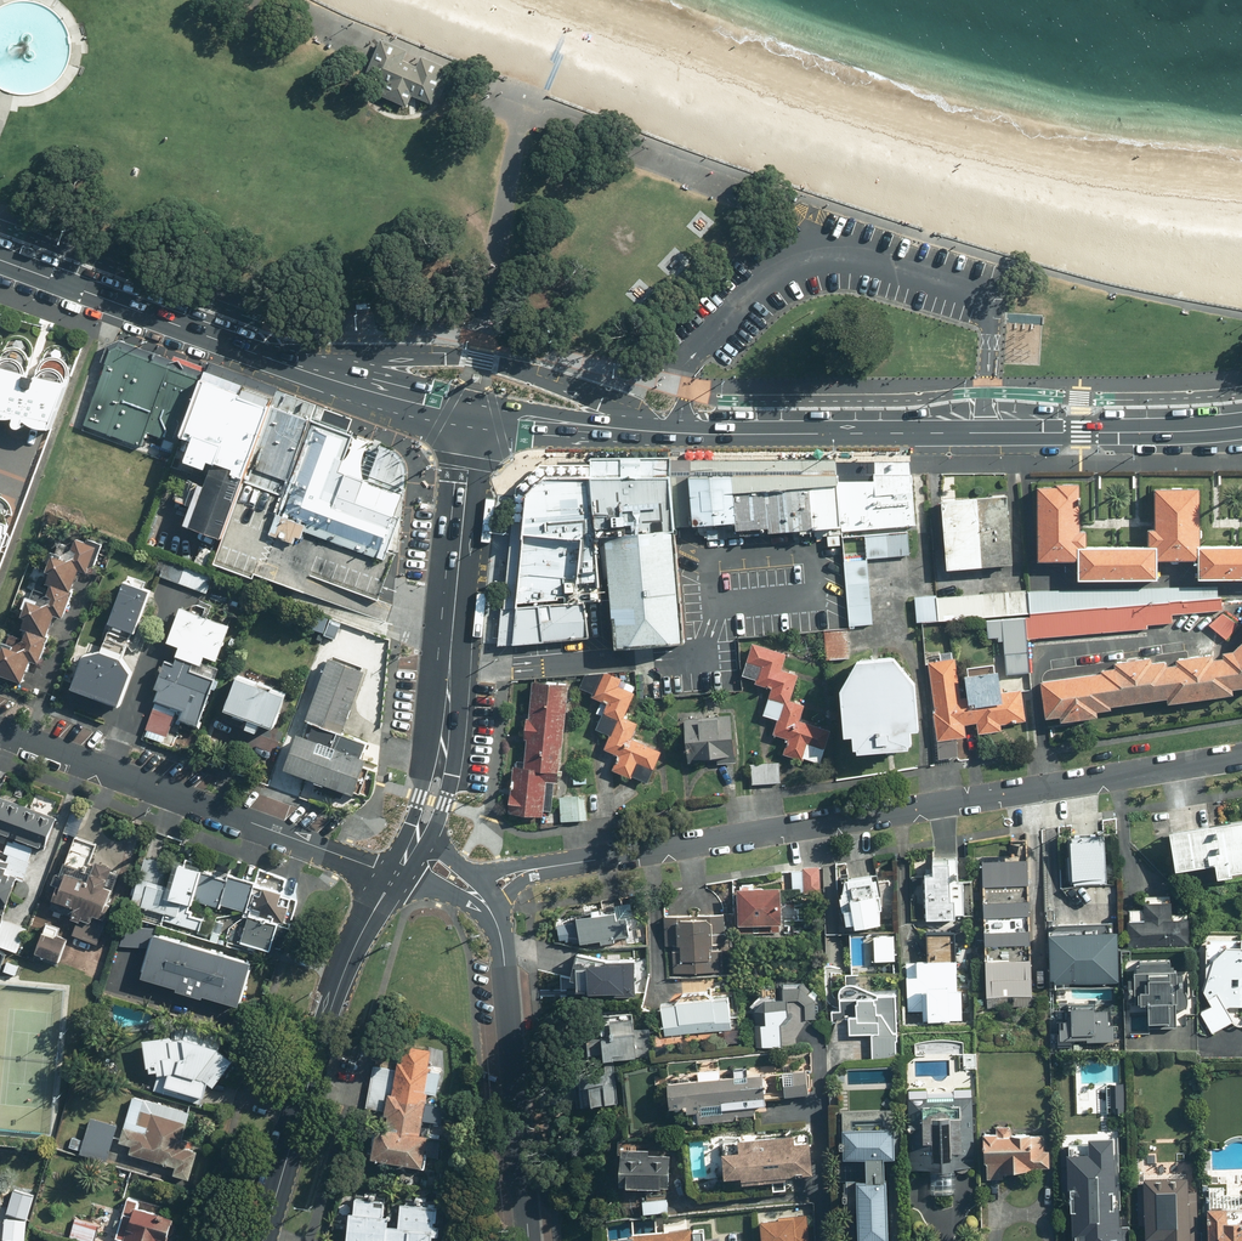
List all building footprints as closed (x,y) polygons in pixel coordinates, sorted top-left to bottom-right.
[(377,96),(407,110),(412,99),(433,109),(438,98),(450,72),(425,60),(420,71),(402,63),(407,52),(382,41),(369,68),(365,78),(382,85),(377,96)] [(575,330),(545,324),(543,333),(573,340),(575,330)] [(199,365),(105,331),(78,404),(135,425),(140,413),(176,426),(196,374),(199,365)] [(22,374),(0,368),(0,421),(1,421),(2,421),(3,421),(4,421),(5,421),(8,421),(9,421),(11,420),(12,420),(11,421),(11,422),(10,422),(10,423),(10,424),(10,425),(11,426),(11,427),(12,427),(13,428),(14,429),(15,429),(16,429),(17,428),(18,428),(19,428),(19,427),(20,426),(20,425),(21,425),(21,424),(21,423),(21,422),(21,423),(22,424),(24,425),(25,425),(27,426),(28,427),(29,427),(30,428),(32,428),(33,429),(34,429),(36,429),(37,429),(38,429),(39,429),(41,430),(43,429),(44,429),(45,429),(47,429),(48,429),(49,428),(64,386),(34,378),(30,390),(19,386),(22,374)] [(183,442),(244,466),(272,394),(243,383),(240,391),(196,374),(176,426),(188,430),(183,442)] [(210,552),(251,568),(313,410),(272,394),(244,466),(210,552)] [(360,429),(313,410),(251,568),(327,597),(333,583),(368,597),(407,497),(368,482),(343,472),(360,429)] [(368,482),(407,497),(409,473),(407,463),(400,454),(383,445),(368,482)] [(908,457),(690,461),(691,478),(695,528),(737,523),(738,532),(770,530),(770,534),(842,530),(916,526),(908,457)] [(523,484),(511,647),(588,637),(584,602),(601,601),(596,539),(593,479),(592,460),(544,461),(523,484)] [(670,461),(592,460),(593,479),(596,539),(607,538),(619,645),(682,640),(673,531),(676,530),(671,477),(670,461)] [(690,461),(670,461),(671,477),(676,530),(695,528),(691,478),(690,461)] [(205,464),(183,522),(214,534),(236,476),(205,464)] [(1169,489),(1156,489),(1155,529),(1147,528),(1146,551),(1088,550),(1089,531),(1079,531),(1080,490),(1080,487),(1059,486),(1059,490),(1042,490),(1040,560),(1078,561),(1078,579),(1158,581),(1159,563),(1199,564),(1199,578),(1241,579),(1241,549),(1201,548),(1203,490),(1184,490),(1184,483),(1170,483),(1169,489)] [(1010,498),(944,503),(949,570),(1014,566),(1010,498)] [(864,537),(866,559),(910,555),(908,533),(864,537)] [(59,624),(67,626),(77,594),(73,592),(80,572),(87,574),(89,568),(95,570),(103,546),(88,541),(87,545),(76,542),(74,550),(57,545),(48,574),(50,575),(47,584),(45,583),(38,604),(27,600),(21,620),(16,618),(8,644),(5,643),(0,657),(0,681),(24,689),(32,663),(40,665),(48,641),(53,643),(59,624)] [(213,579),(166,561),(160,577),(207,595),(213,579)] [(844,563),(849,627),(871,625),(866,561),(844,563)] [(151,592),(144,590),(146,583),(129,577),(127,584),(125,583),(111,625),(137,633),(151,592)] [(1029,615),(1218,599),(1218,587),(1026,592),(1029,615)] [(937,597),(939,621),(1029,615),(1026,592),(1026,590),(937,597)] [(917,623),(939,621),(937,597),(937,596),(915,598),(917,623)] [(1027,639),(1149,629),(1149,625),(1173,623),(1172,615),(1222,611),(1221,599),(1218,599),(1029,615),(1029,617),(1025,618),(1027,639)] [(167,644),(180,649),(177,657),(179,658),(193,663),(201,666),(204,658),(217,662),(230,628),(180,609),(167,644)] [(1239,627),(1221,613),(1209,627),(1226,642),(1239,627)] [(1003,642),(1006,675),(1030,673),(1027,639),(1025,618),(986,621),(988,639),(998,638),(998,643),(1003,642)] [(826,661),(849,659),(847,629),(824,631),(826,661)] [(792,751),(791,755),(820,765),(831,732),(800,723),(805,708),(791,703),(800,676),(782,670),(787,655),(753,644),(743,677),(757,681),(756,684),(773,690),(764,717),(780,722),(775,737),(789,742),(786,749),(792,751)] [(1042,682),(1047,719),(1061,718),(1061,725),(1098,719),(1098,712),(1112,711),(1111,708),(1168,701),(1168,706),(1234,696),(1235,691),(1241,690),(1241,644),(1233,653),(1225,654),(1224,660),(1215,661),(1214,655),(1180,659),(1177,666),(1167,667),(1166,663),(1153,665),(1152,660),(1118,664),(1116,670),(1042,682)] [(105,648),(88,653),(76,686),(124,704),(137,672),(135,671),(126,655),(105,648)] [(331,656),(310,719),(344,730),(365,667),(331,656)] [(156,690),(159,691),(155,701),(185,712),(182,720),(199,726),(216,682),(190,672),(193,663),(179,658),(176,667),(166,664),(156,690)] [(1002,733),(1001,725),(1025,722),(1022,691),(1001,694),(999,674),(965,678),(968,697),(960,698),(955,659),(930,663),(941,742),(967,738),(966,725),(977,724),(978,736),(1002,733)] [(859,752),(859,756),(914,754),(913,734),(919,734),(918,688),(896,660),(859,663),(842,690),(845,741),(854,740),(854,752),(859,752)] [(604,674),(603,677),(591,675),(587,675),(581,688),(595,694),(594,697),(609,704),(597,730),(612,737),(606,751),(619,757),(614,769),(646,784),(661,752),(633,739),(639,725),(623,717),(626,712),(637,688),(604,674)] [(257,734),(260,724),(274,728),(285,693),(238,677),(226,712),(251,721),(247,731),(257,734)] [(532,683),(526,763),(517,762),(516,768),(514,767),(510,816),(545,819),(546,811),(553,811),(555,784),(559,784),(560,764),(563,764),(570,686),(532,683)] [(177,714),(154,707),(146,732),(169,739),(177,714)] [(234,725),(217,718),(209,736),(226,743),(234,725)] [(699,765),(713,764),(735,763),(733,718),(685,720),(687,764),(699,763),(699,765)] [(342,735),(331,731),(326,745),(299,736),(286,774),(355,796),(367,761),(363,760),(369,744),(342,735)] [(782,764),(753,765),(753,784),(782,783),(782,764)] [(586,798),(561,798),(561,822),(587,822),(586,798)] [(34,847),(39,849),(41,844),(46,846),(55,822),(0,800),(0,834),(34,847)] [(1217,866),(1221,882),(1233,880),(1232,873),(1241,872),(1241,824),(1171,838),(1178,874),(1217,866)] [(1,904),(6,906),(17,878),(24,880),(31,863),(28,862),(34,847),(0,834),(0,906),(1,904)] [(90,862),(96,846),(76,839),(65,835),(40,901),(52,905),(54,901),(76,910),(74,916),(90,922),(84,939),(98,944),(109,913),(105,911),(119,872),(90,862)] [(1106,840),(1069,841),(1071,887),(1108,886),(1106,840)] [(985,887),(1028,886),(1027,862),(984,862),(985,887)] [(966,884),(950,883),(951,867),(935,866),(934,878),(915,877),(913,921),(948,923),(948,920),(955,920),(955,915),(965,916),(966,884)] [(191,915),(194,906),(194,904),(195,902),(201,877),(202,877),(202,875),(203,873),(182,867),(176,888),(139,878),(132,905),(169,915),(167,923),(202,932),(205,918),(191,915)] [(785,879),(786,892),(801,891),(801,901),(823,899),(822,869),(792,871),(793,879),(785,879)] [(228,884),(228,882),(202,875),(202,877),(201,877),(195,902),(221,909),(222,907),(222,905),(228,884)] [(874,875),(844,881),(843,886),(841,905),(848,928),(855,926),(856,933),(884,927),(874,875)] [(248,912),(255,883),(230,876),(228,882),(228,884),(222,905),(248,912)] [(248,912),(247,914),(251,915),(280,923),(292,926),(298,903),(285,899),(285,896),(254,888),(256,883),(255,883),(248,912)] [(782,893),(739,891),(738,925),(781,927),(782,893)] [(1146,904),(1146,911),(1132,910),(1130,945),(1190,948),(1191,916),(1173,915),(1173,905),(1170,905),(1170,898),(1152,897),(1152,904),(1146,904)] [(1029,902),(985,903),(985,917),(1029,916),(1029,902)] [(592,911),(592,919),(577,919),(577,923),(561,923),(561,946),(582,946),(614,946),(614,939),(629,939),(629,923),(617,923),(617,915),(603,915),(603,911),(592,911)] [(280,923),(251,915),(243,944),(272,952),(280,923)] [(719,973),(719,946),(724,946),(725,918),(667,917),(666,945),(669,946),(669,972),(719,973)] [(56,936),(59,929),(47,924),(36,952),(58,961),(67,940),(56,936)] [(155,935),(157,928),(128,924),(122,946),(151,948),(143,979),(176,989),(175,992),(202,1000),(204,996),(240,1007),(253,964),(155,935)] [(1120,985),(1119,934),(1113,934),(1113,925),(1051,925),(1052,985),(1120,985)] [(986,948),(1030,947),(1030,932),(986,933),(986,948)] [(932,938),(931,964),(911,964),(909,1012),(916,1013),(916,1011),(924,1011),(924,1021),(962,1023),(963,992),(957,991),(958,965),(954,965),(955,938),(932,938)] [(1230,948),(1212,962),(1203,992),(1211,1006),(1201,1013),(1213,1035),(1234,1024),(1229,1009),(1241,1010),(1241,948),(1230,948)] [(987,998),(1032,997),(1031,961),(987,962),(987,998)] [(577,996),(642,998),(642,983),(632,982),(633,963),(578,962),(577,996)] [(1189,1006),(1189,998),(1188,994),(1186,993),(1184,989),(1184,977),(1171,963),(1140,963),(1140,975),(1136,975),(1136,981),(1130,981),(1129,994),(1126,994),(1126,1005),(1132,1005),(1132,1014),(1150,1014),(1150,1024),(1189,1024),(1189,1006)] [(781,1028),(787,1023),(789,1021),(789,1001),(799,1001),(807,1008),(806,1020),(819,1020),(819,996),(806,983),(775,983),(758,997),(757,1047),(781,1047),(781,1028)] [(849,1035),(873,1036),(872,1062),(895,1063),(898,996),(875,995),(874,1002),(842,1000),(841,1011),(833,1011),(832,1018),(850,1019),(849,1035)] [(730,1001),(664,1007),(667,1038),(732,1032),(730,1001)] [(1070,1041),(1088,1042),(1088,1044),(1100,1044),(1100,1042),(1114,1043),(1115,1025),(1109,1025),(1109,1011),(1096,1011),(1097,1008),(1074,1007),(1073,1017),(1066,1017),(1065,1030),(1061,1030),(1060,1045),(1070,1045),(1070,1041)] [(589,1057),(603,1057),(603,1059),(632,1061),(636,1061),(636,1054),(651,1055),(652,1032),(633,1031),(634,1018),(605,1017),(604,1030),(591,1030),(589,1057)] [(219,1050),(222,1039),(206,1034),(203,1045),(190,1041),(185,1040),(157,1041),(145,1043),(147,1073),(155,1076),(158,1092),(201,1106),(206,1086),(214,1089),(233,1063),(219,1050)] [(373,1093),(370,1109),(385,1112),(385,1115),(390,1116),(388,1130),(379,1128),(373,1163),(423,1171),(429,1136),(420,1135),(422,1121),(435,1123),(438,1105),(425,1103),(426,1093),(435,1095),(438,1074),(430,1073),(433,1050),(401,1045),(397,1071),(374,1067),(370,1093),(373,1093)] [(765,1107),(765,1100),(810,1096),(808,1073),(721,1081),(719,1062),(697,1064),(699,1082),(667,1085),(669,1111),(690,1109),(691,1123),(736,1120),(736,1117),(755,1115),(755,1107),(765,1107)] [(617,1107),(618,1069),(592,1068),(592,1106),(617,1107)] [(189,1142),(182,1140),(189,1115),(135,1099),(122,1143),(125,1144),(119,1166),(187,1186),(197,1154),(186,1151),(189,1142)] [(955,1172),(955,1169),(974,1168),(972,1099),(911,1101),(914,1170),(932,1169),(932,1173),(955,1172)] [(118,1127),(93,1118),(86,1140),(74,1137),(70,1149),(107,1161),(118,1127)] [(846,1182),(846,1212),(859,1212),(859,1240),(889,1240),(888,1184),(885,1184),(885,1160),(895,1160),(895,1132),(881,1132),(881,1124),(857,1124),(857,1132),(845,1132),(845,1161),(868,1160),(868,1182),(846,1182)] [(771,1184),(772,1192),(789,1190),(788,1178),(814,1176),(811,1136),(722,1145),(726,1180),(744,1179),(745,1186),(771,1184)] [(986,1164),(989,1163),(990,1181),(1003,1180),(1003,1175),(1032,1174),(1032,1169),(1049,1168),(1048,1136),(985,1138),(986,1164)] [(1119,1147),(1113,1147),(1113,1141),(1090,1140),(1090,1157),(1072,1157),(1072,1148),(1061,1148),(1063,1200),(1072,1200),(1071,1213),(1075,1213),(1074,1240),(1123,1240),(1119,1147)] [(651,1152),(648,1152),(648,1150),(641,1150),(641,1152),(631,1152),(631,1156),(622,1156),(621,1187),(628,1187),(628,1190),(662,1191),(663,1188),(671,1189),(672,1158),(651,1157),(651,1152)] [(1192,1202),(1189,1202),(1189,1179),(1146,1179),(1146,1183),(1139,1183),(1139,1225),(1146,1225),(1146,1238),(1162,1238),(1162,1240),(1192,1240),(1192,1202)] [(432,1238),(438,1238),(439,1229),(433,1228),(433,1223),(439,1223),(440,1209),(401,1207),(400,1226),(389,1226),(389,1217),(385,1217),(386,1199),(376,1198),(377,1194),(365,1193),(364,1197),(357,1197),(357,1203),(351,1203),(349,1240),(432,1240),(432,1238)] [(33,1200),(16,1194),(9,1215),(27,1221),(33,1200)] [(139,1211),(141,1204),(128,1200),(124,1213),(127,1214),(120,1240),(124,1240),(158,1240),(159,1239),(164,1240),(167,1240),(173,1221),(139,1211)] [(669,1203),(644,1202),(644,1214),(668,1214),(669,1203)] [(1241,1233),(1241,1226),(1226,1226),(1226,1212),(1208,1212),(1208,1240),(1241,1240),(1241,1233)] [(762,1221),(763,1240),(809,1240),(808,1218),(762,1221)] [(78,1220),(72,1238),(81,1240),(96,1240),(100,1226),(78,1220)] [(620,1238),(620,1240),(693,1240),(692,1232),(620,1238)]
